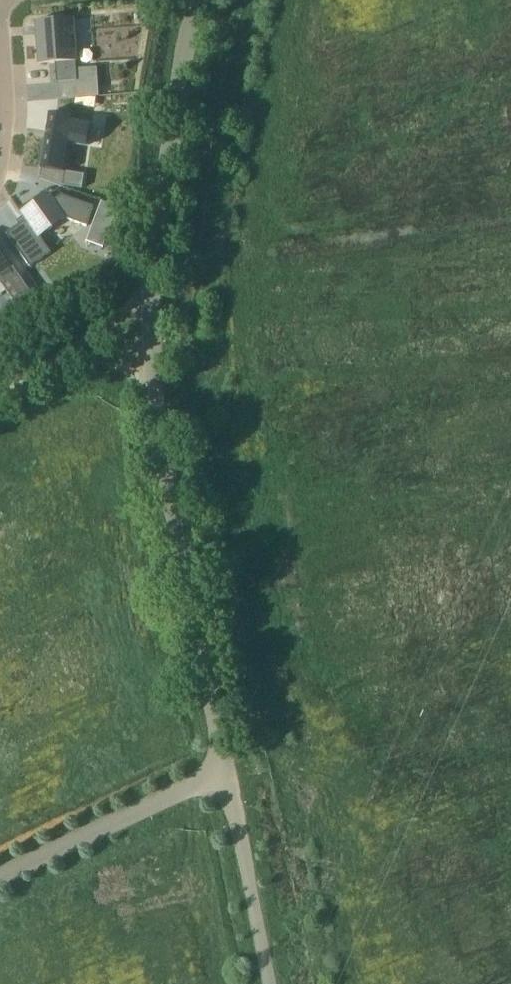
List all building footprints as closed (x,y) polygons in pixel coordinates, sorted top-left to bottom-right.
[(33,21),(38,65),(54,63),(56,83),(76,81),(74,61),(75,61),(71,17),(33,21)] [(98,86),(78,88),(78,98),(99,96),(98,86)] [(75,116),(50,112),(40,178),(65,186),(68,169),(66,169),(70,142),(90,145),(94,123),(74,120),(75,116)] [(97,126),(89,167),(102,169),(101,176),(125,181),(134,133),(97,126)] [(6,234),(30,268),(52,253),(40,236),(65,219),(87,227),(94,207),(62,195),(54,201),(49,194),(22,213),(26,220),(6,234)] [(18,317),(34,305),(0,258),(0,291),(18,317)]
